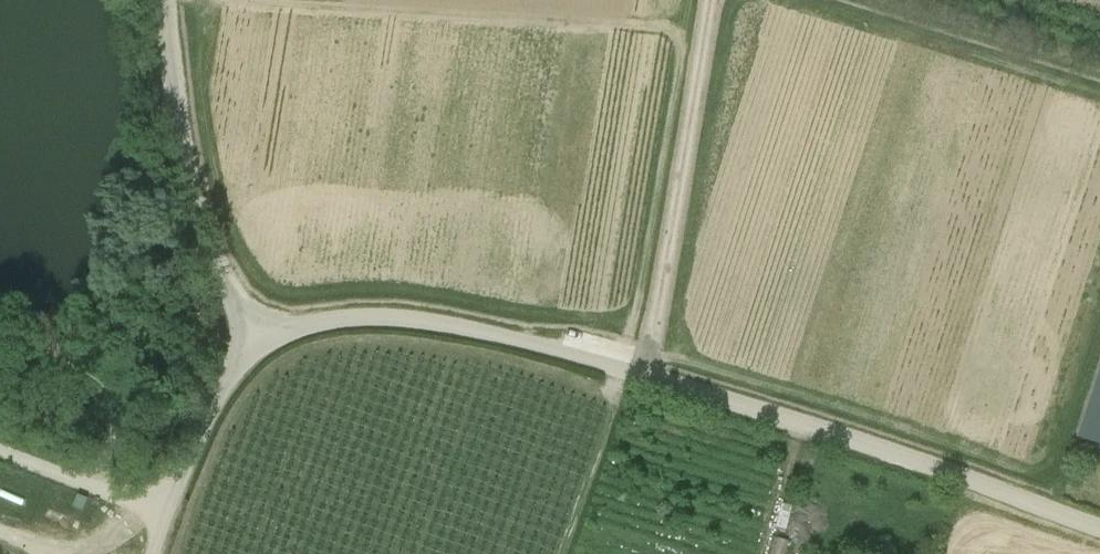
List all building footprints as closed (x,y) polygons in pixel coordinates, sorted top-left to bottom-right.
[(1078,436),(1099,443),(1099,370),(1078,436)]
